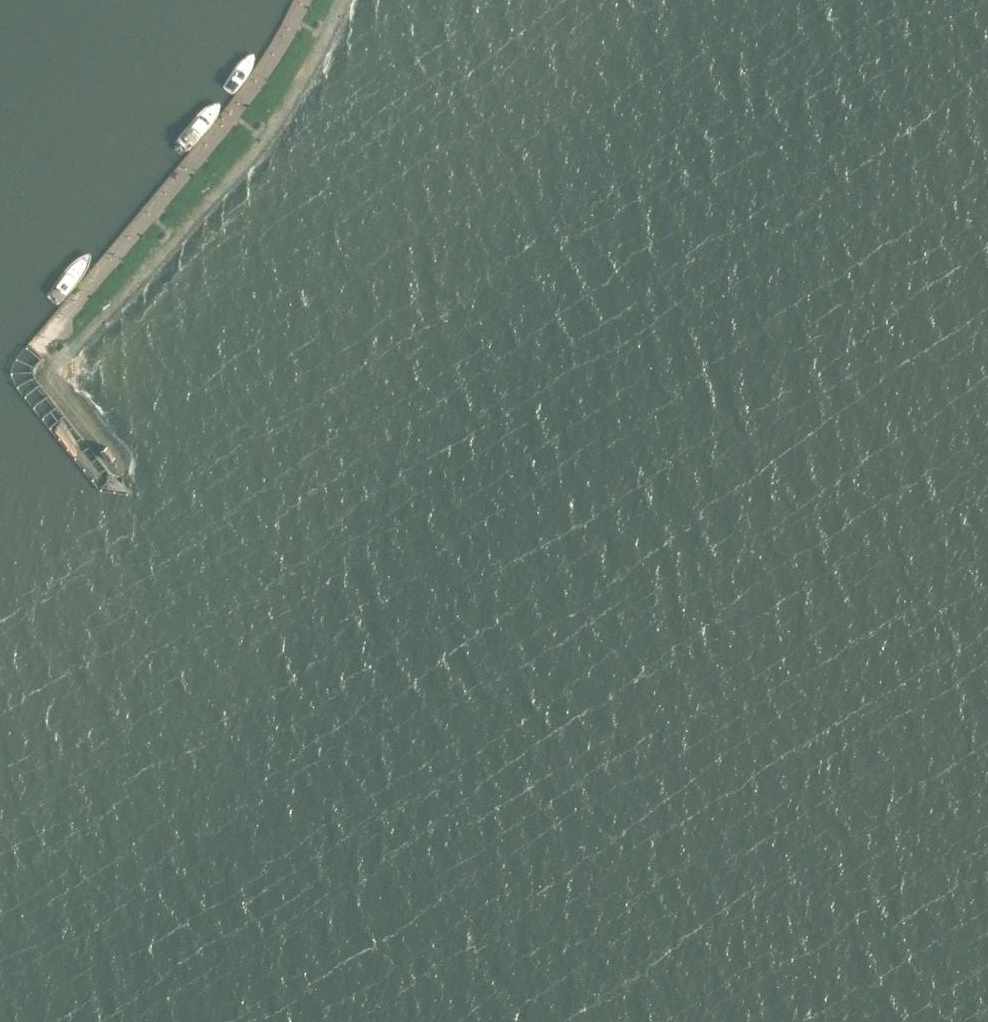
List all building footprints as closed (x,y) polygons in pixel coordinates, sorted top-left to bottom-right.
[(101,443),(99,445),(106,454),(109,452),(111,451),(104,441),(101,443)]
